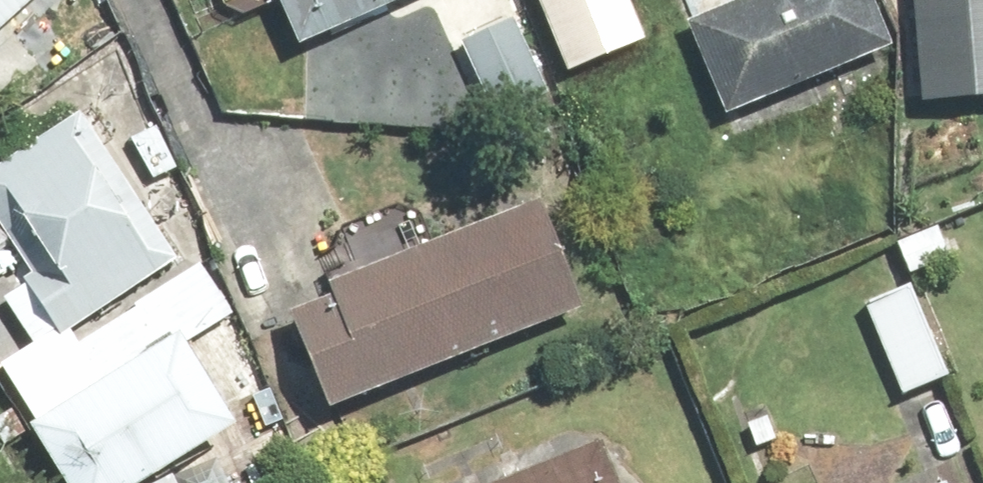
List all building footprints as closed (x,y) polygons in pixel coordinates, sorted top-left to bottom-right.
[(43,0),(0,0),(0,35),(43,0)] [(293,65),(434,0),(263,0),(293,65)] [(566,70),(643,38),(627,0),(537,0),(566,70)] [(711,126),(878,61),(854,0),(662,0),(711,126)] [(909,122),(982,116),(982,0),(899,0),(909,122)] [(517,23),(466,44),(496,115),(547,93),(517,23)] [(77,116),(0,168),(0,238),(17,263),(0,274),(0,310),(39,367),(182,270),(77,116)] [(528,214),(279,322),(324,425),(573,317),(528,214)] [(912,288),(866,307),(904,395),(950,376),(912,288)] [(19,445),(43,482),(171,482),(234,445),(176,350),(19,445)] [(594,457),(527,482),(604,482),(594,457)]
